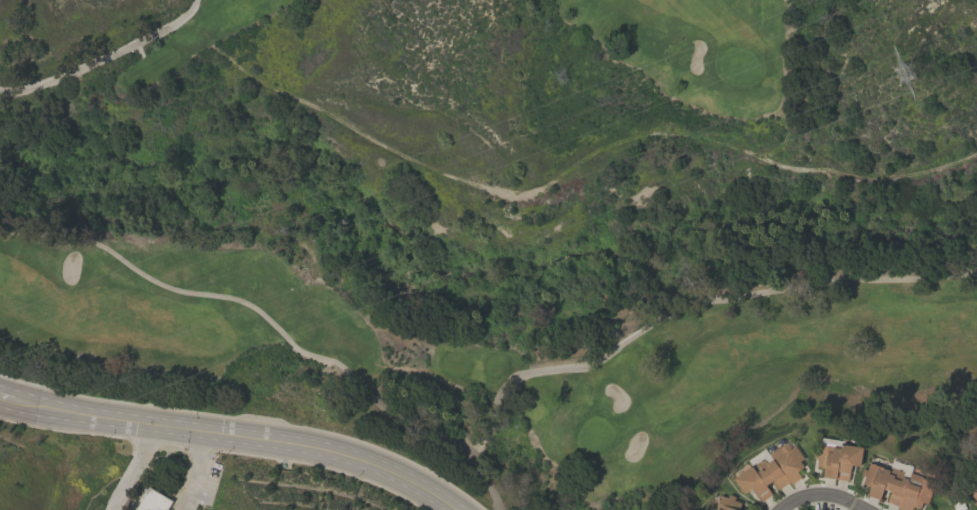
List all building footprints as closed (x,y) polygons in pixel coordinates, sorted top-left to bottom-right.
[(861,450),(858,468),(850,467),(847,481),(835,479),(835,481),(822,479),(823,469),(815,468),(816,461),(812,460),(813,453),(818,454),(820,439),(841,442),(840,447),(861,450)] [(803,468),(796,473),(800,478),(790,486),(788,483),(778,490),(772,482),(765,487),(771,495),(761,503),(756,497),(756,498),(751,491),(744,496),(733,481),(751,468),(747,462),(764,450),(768,455),(778,448),(779,449),(786,444),(790,449),(794,446),(803,459),(799,463),(803,468)] [(922,503),(919,509),(912,508),(911,509),(897,509),(898,507),(886,503),(890,494),(882,491),(878,501),(866,497),(869,488),(861,485),(864,477),(860,476),(862,470),(866,472),(868,464),(881,469),(881,470),(888,473),(892,461),(912,469),(909,474),(921,479),(921,480),(929,483),(927,489),(932,490),(926,505),(922,503)] [(172,501),(148,488),(135,509),(166,509),(172,501)] [(740,505),(738,509),(716,509),(720,497),(727,500),(728,496),(734,498),(733,502),(740,505)]
